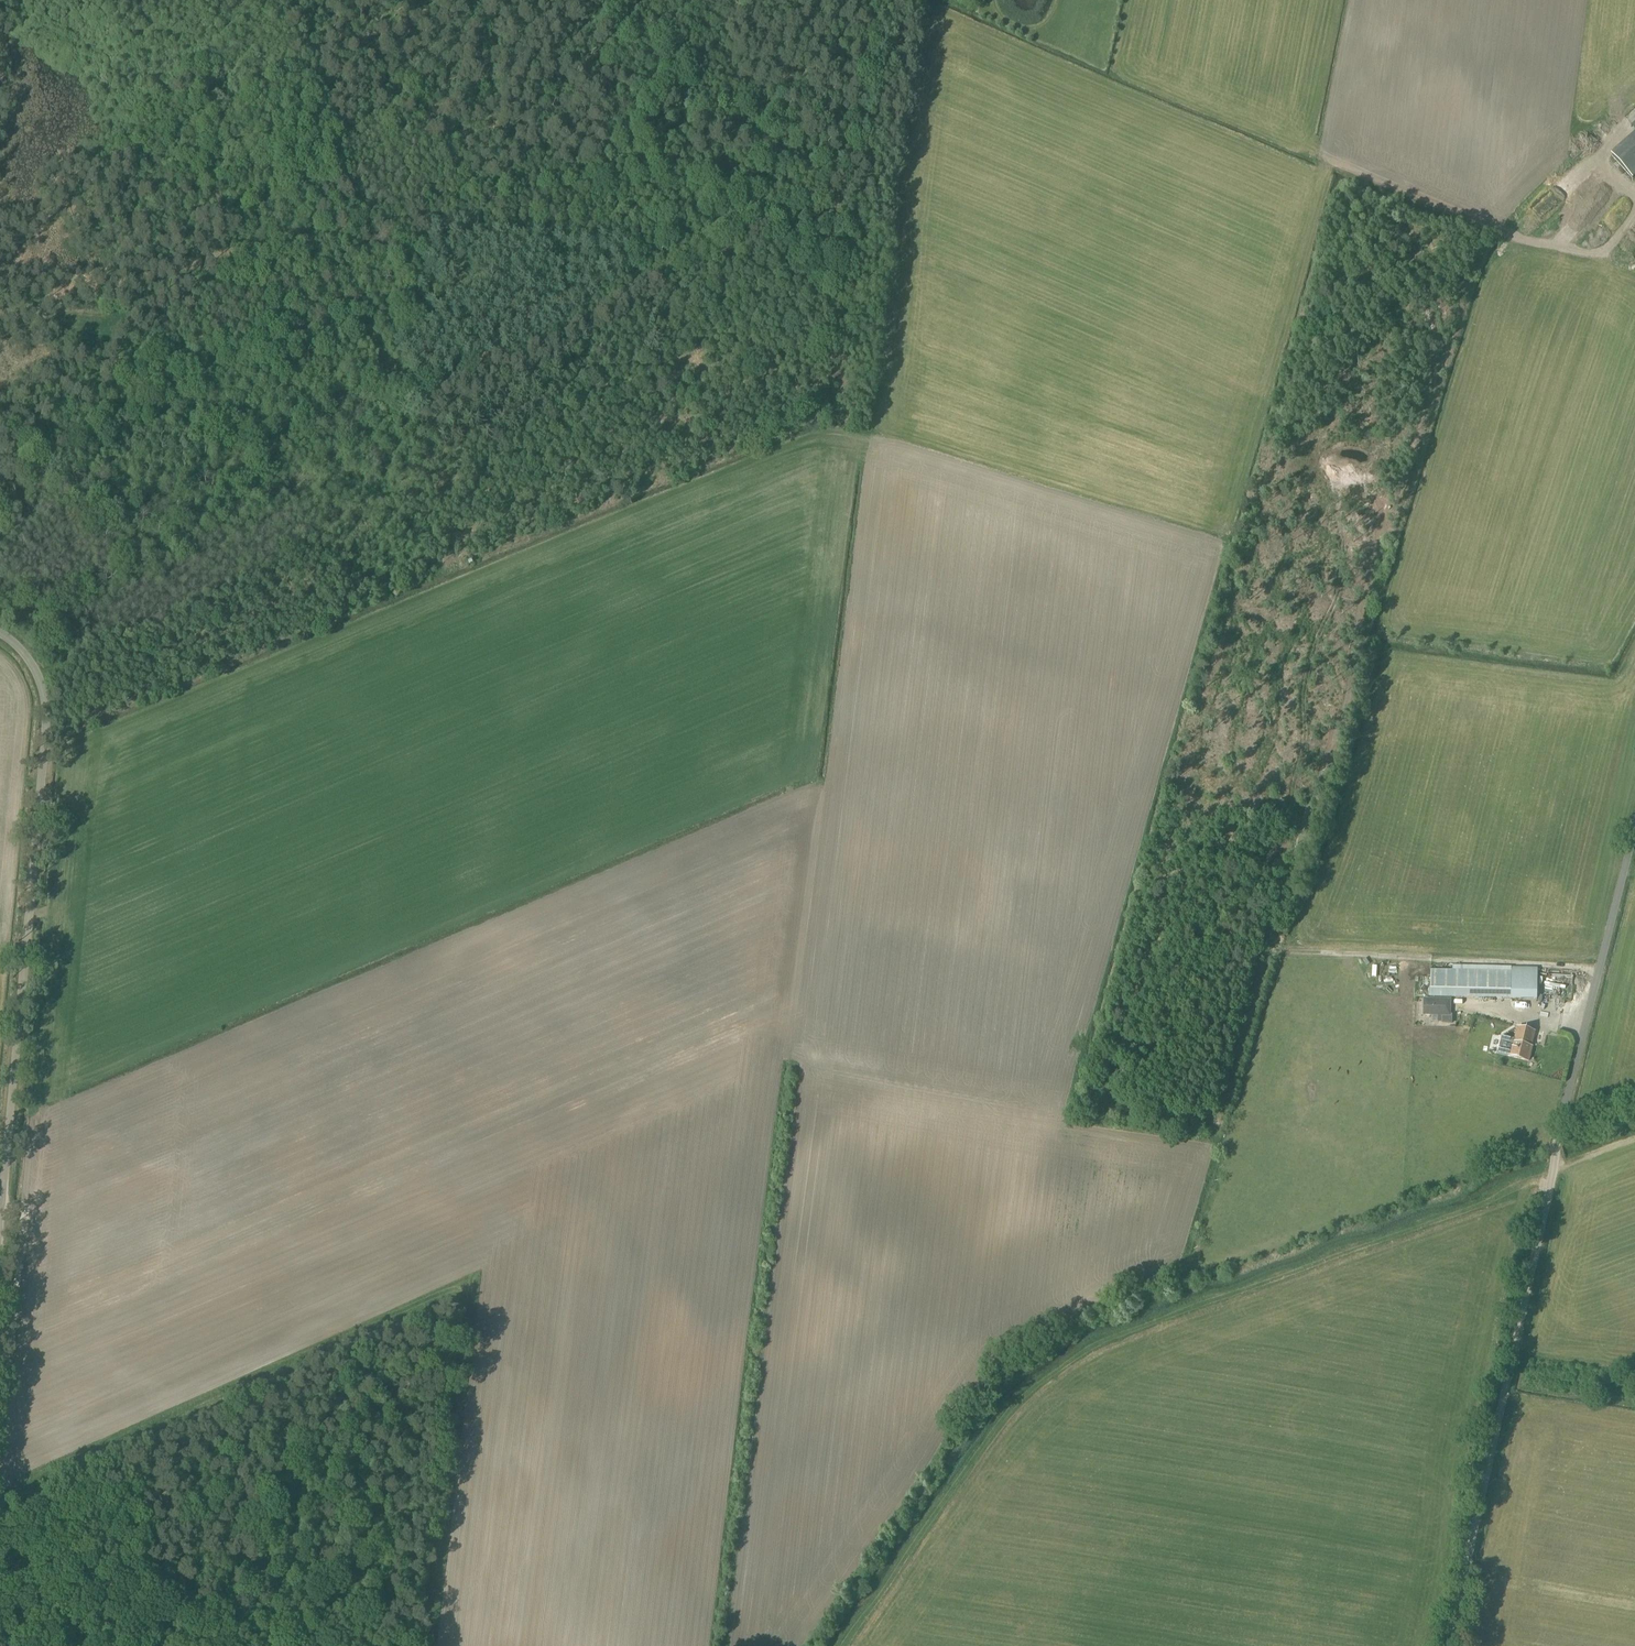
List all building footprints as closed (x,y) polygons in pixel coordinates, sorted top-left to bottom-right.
[(1614,160),(1634,181),(1634,180),(1634,141),(1614,160)] [(1537,999),(1537,967),(1511,967),(1511,971),(1430,970),(1430,997),(1510,999),(1537,999)] [(1455,1005),(1429,1005),(1429,1020),(1455,1020),(1455,1005)] [(1531,1047),(1535,1031),(1516,1027),(1513,1042),(1512,1042),(1509,1057),(1528,1062),(1532,1047),(1531,1047)]
